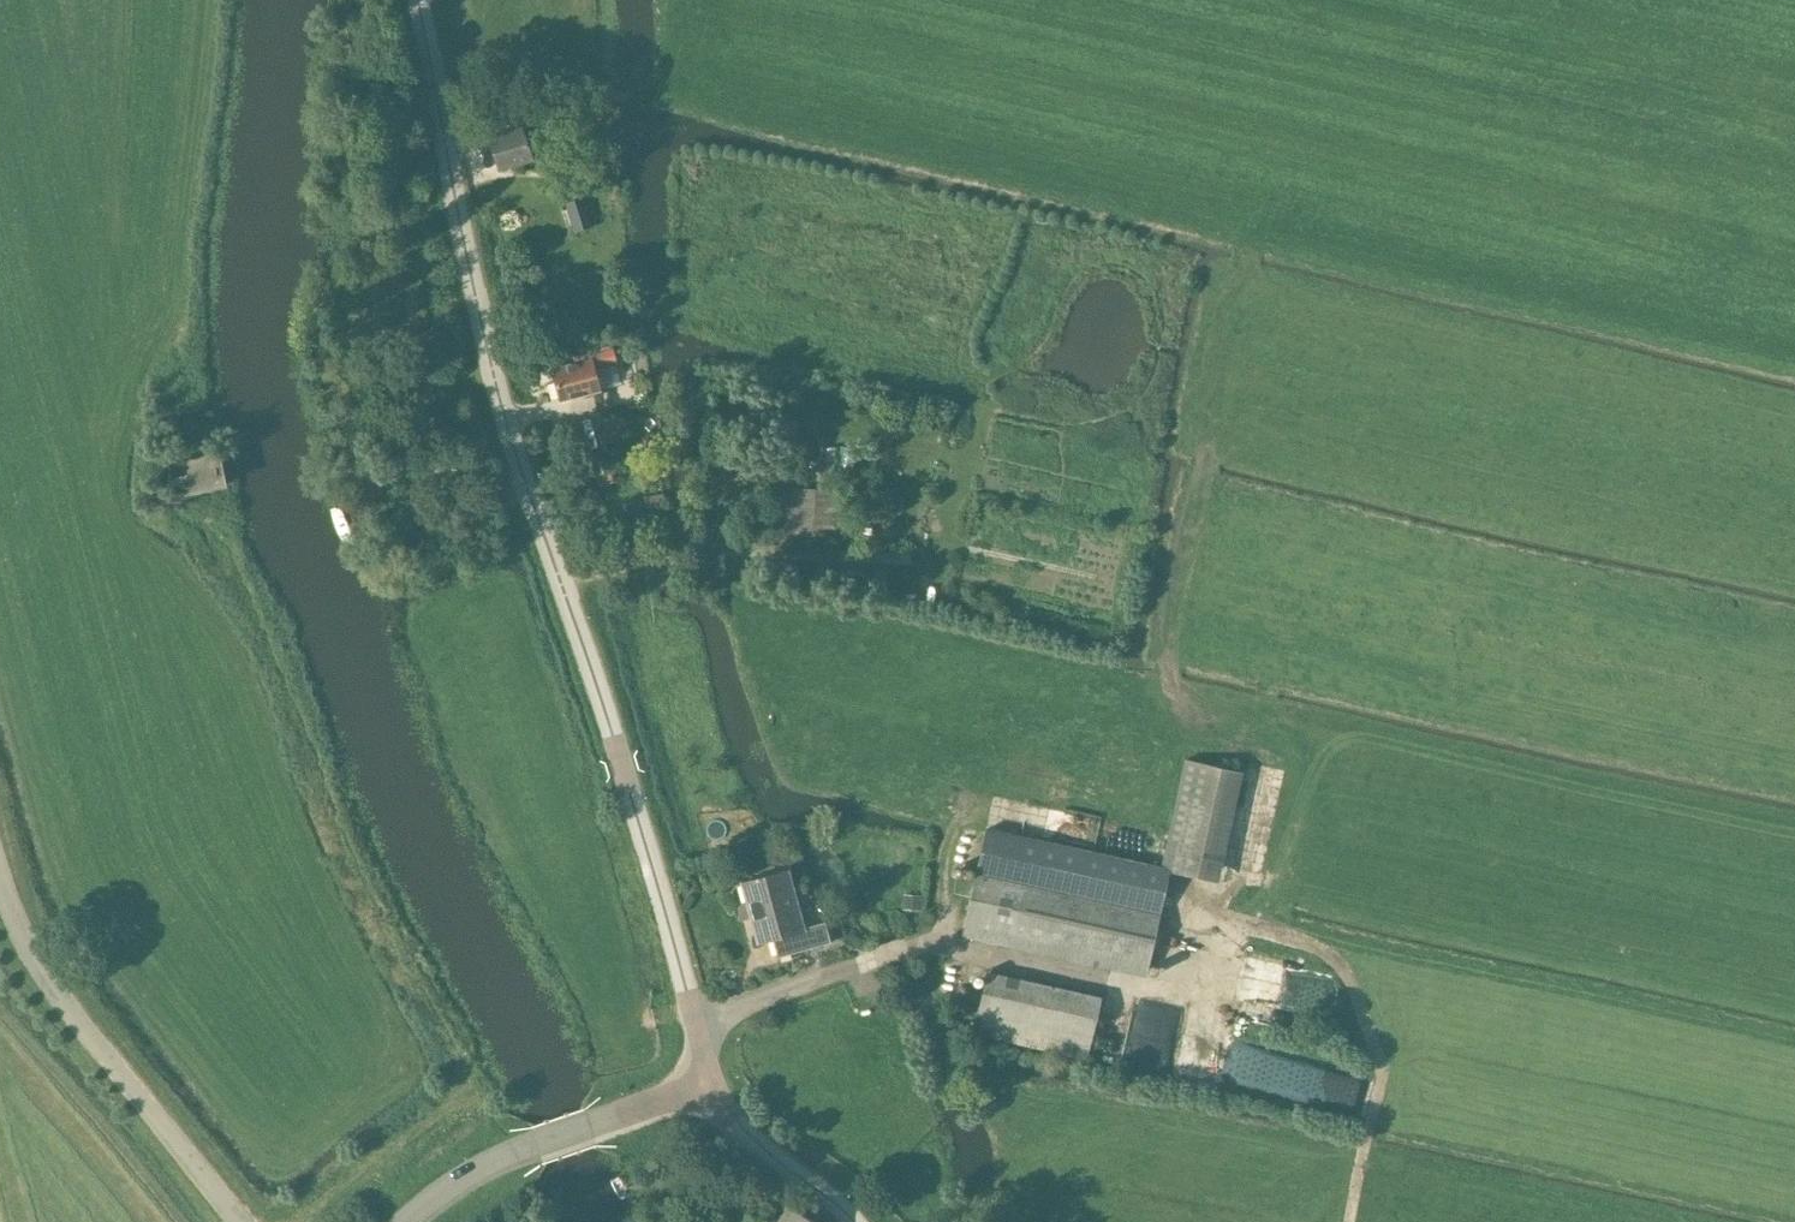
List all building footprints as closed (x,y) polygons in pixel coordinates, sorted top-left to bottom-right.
[(551,119),(536,123),(542,141),(557,137),(551,119)] [(498,170),(532,160),(543,157),(536,132),(524,135),(522,127),(488,137),(498,170)] [(573,232),(592,226),(583,198),(564,204),(573,232)] [(576,362),(551,369),(559,400),(583,394),(587,396),(593,395),(594,391),(600,390),(595,370),(617,364),(612,346),(590,351),(574,355),(576,362)] [(227,487),(220,450),(163,462),(171,498),(227,487)] [(596,478),(612,474),(607,454),(591,458),(596,478)] [(841,489),(767,486),(766,544),(839,546),(841,489)] [(664,504),(646,507),(648,522),(667,519),(664,504)] [(1159,870),(1160,870),(1218,883),(1242,772),(1183,759),(1159,870)] [(1270,782),(1243,780),(1240,826),(1266,828),(1270,782)] [(983,834),(977,860),(960,938),(1145,978),(1162,900),(1168,874),(983,834)] [(757,943),(772,938),(777,957),(831,943),(825,921),(803,927),(787,870),(740,883),(757,943)] [(905,895),(905,910),(920,910),(920,896),(905,895)] [(1246,956),(1238,996),(1260,1000),(1268,960),(1246,956)] [(1328,1011),(1334,977),(1282,966),(1275,1000),(1328,1011)] [(975,970),(964,1024),(1082,1047),(1093,993),(975,970)] [(1215,1074),(1221,1031),(1189,1027),(1184,1071),(1215,1074)] [(806,1218),(785,1206),(776,1221),(804,1221),(806,1218)]
